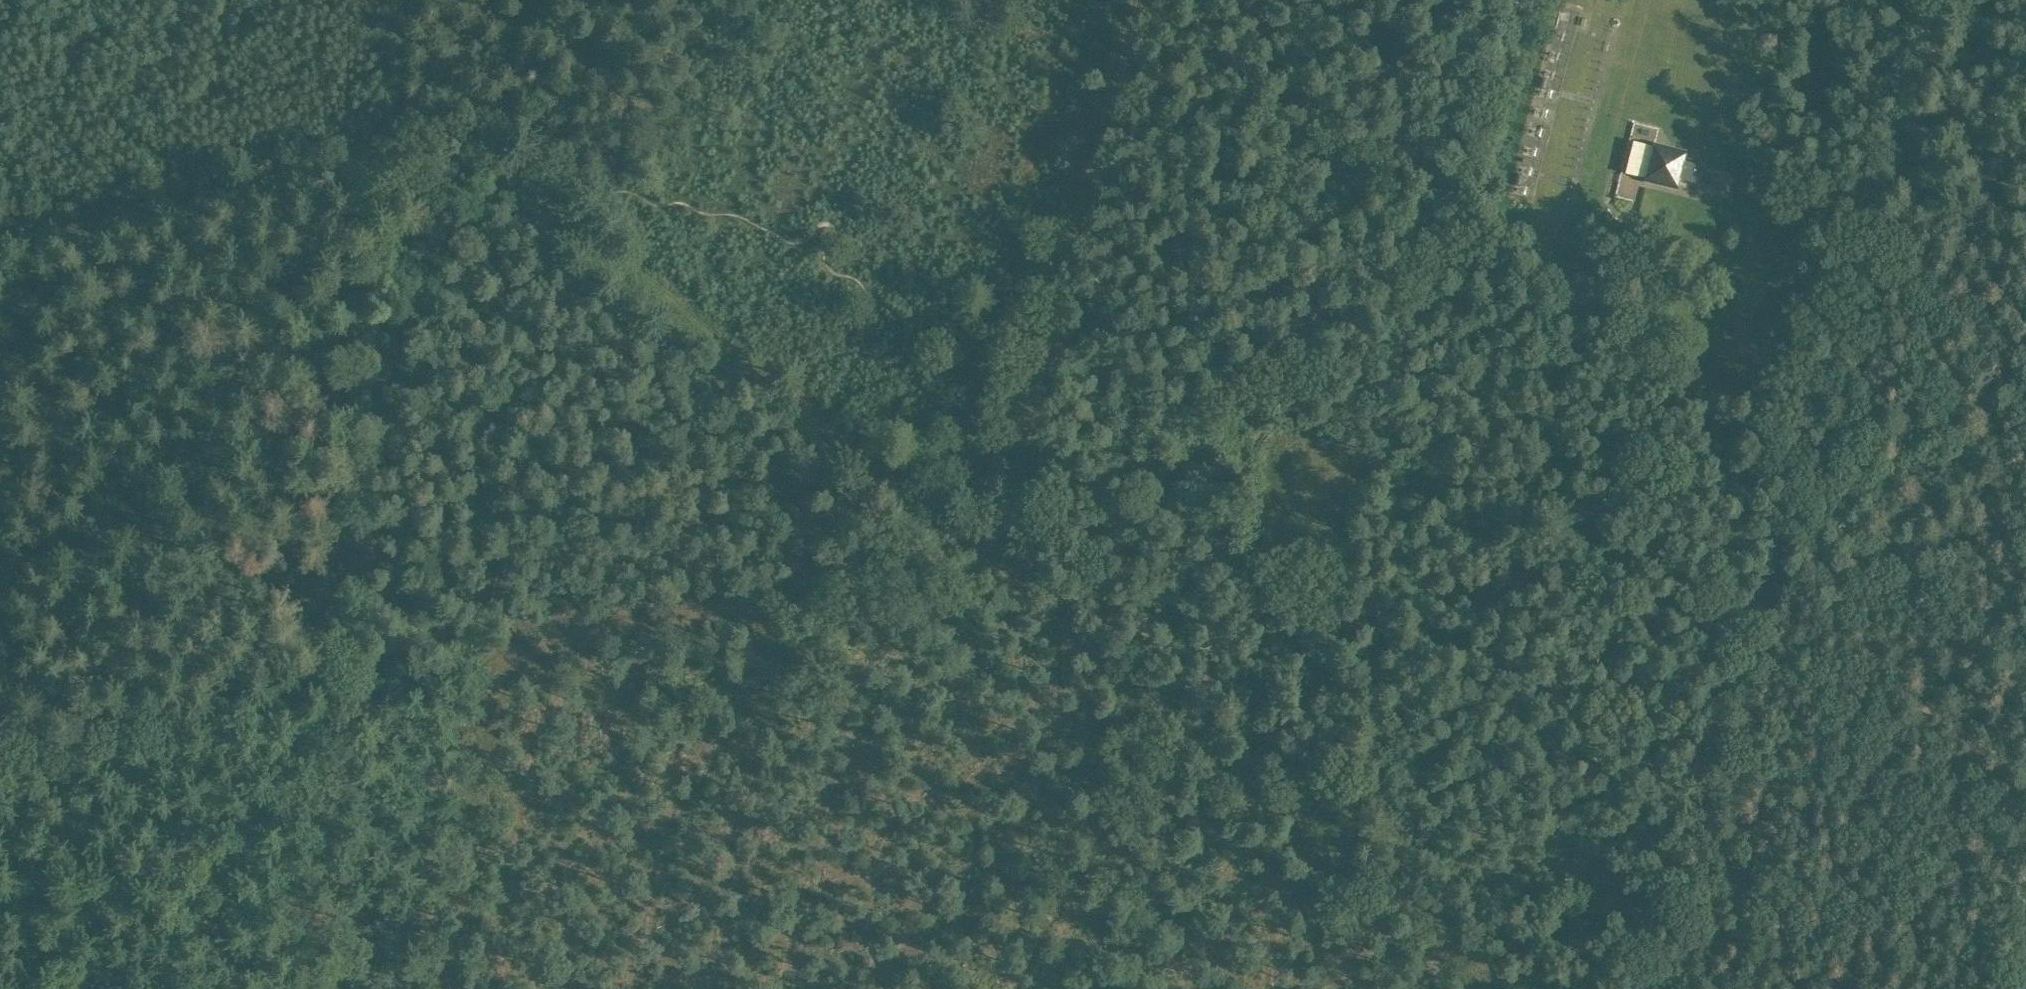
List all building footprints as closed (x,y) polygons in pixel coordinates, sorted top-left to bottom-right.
[(1677,179),(1697,183),(1702,165),(1682,160),(1684,151),(1654,143),(1644,180),(1675,188),(1677,179)]
